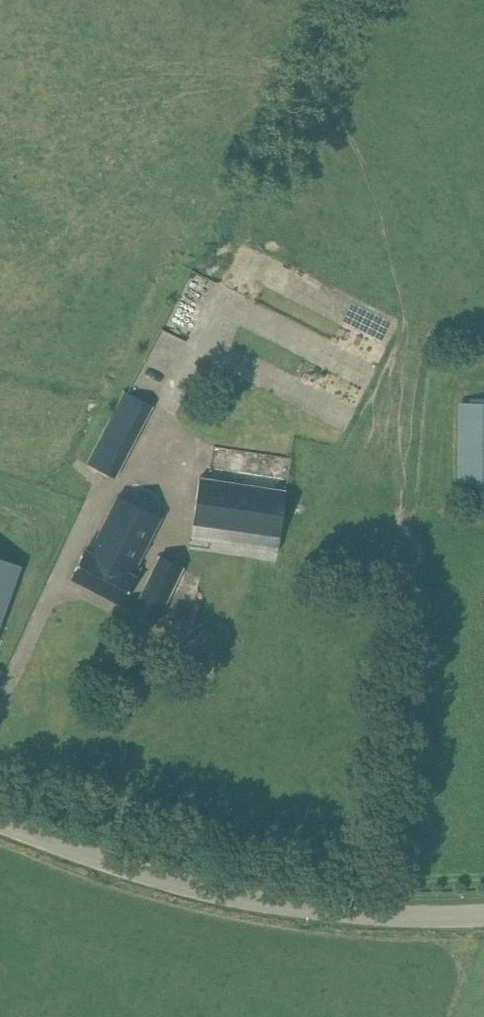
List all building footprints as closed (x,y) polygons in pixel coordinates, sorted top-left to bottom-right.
[(150,402),(128,391),(103,437),(101,436),(86,462),(114,477),(154,405),(150,402)] [(460,403),(459,489),(483,489),(483,403),(460,403)] [(203,479),(195,523),(282,536),(289,493),(203,479)] [(93,549),(135,571),(164,518),(122,495),(93,549)] [(135,571),(93,549),(92,551),(88,549),(72,579),(122,605),(140,574),(135,571)] [(184,566),(161,556),(134,611),(157,622),(184,566)] [(0,559),(0,628),(22,566),(0,559)]
